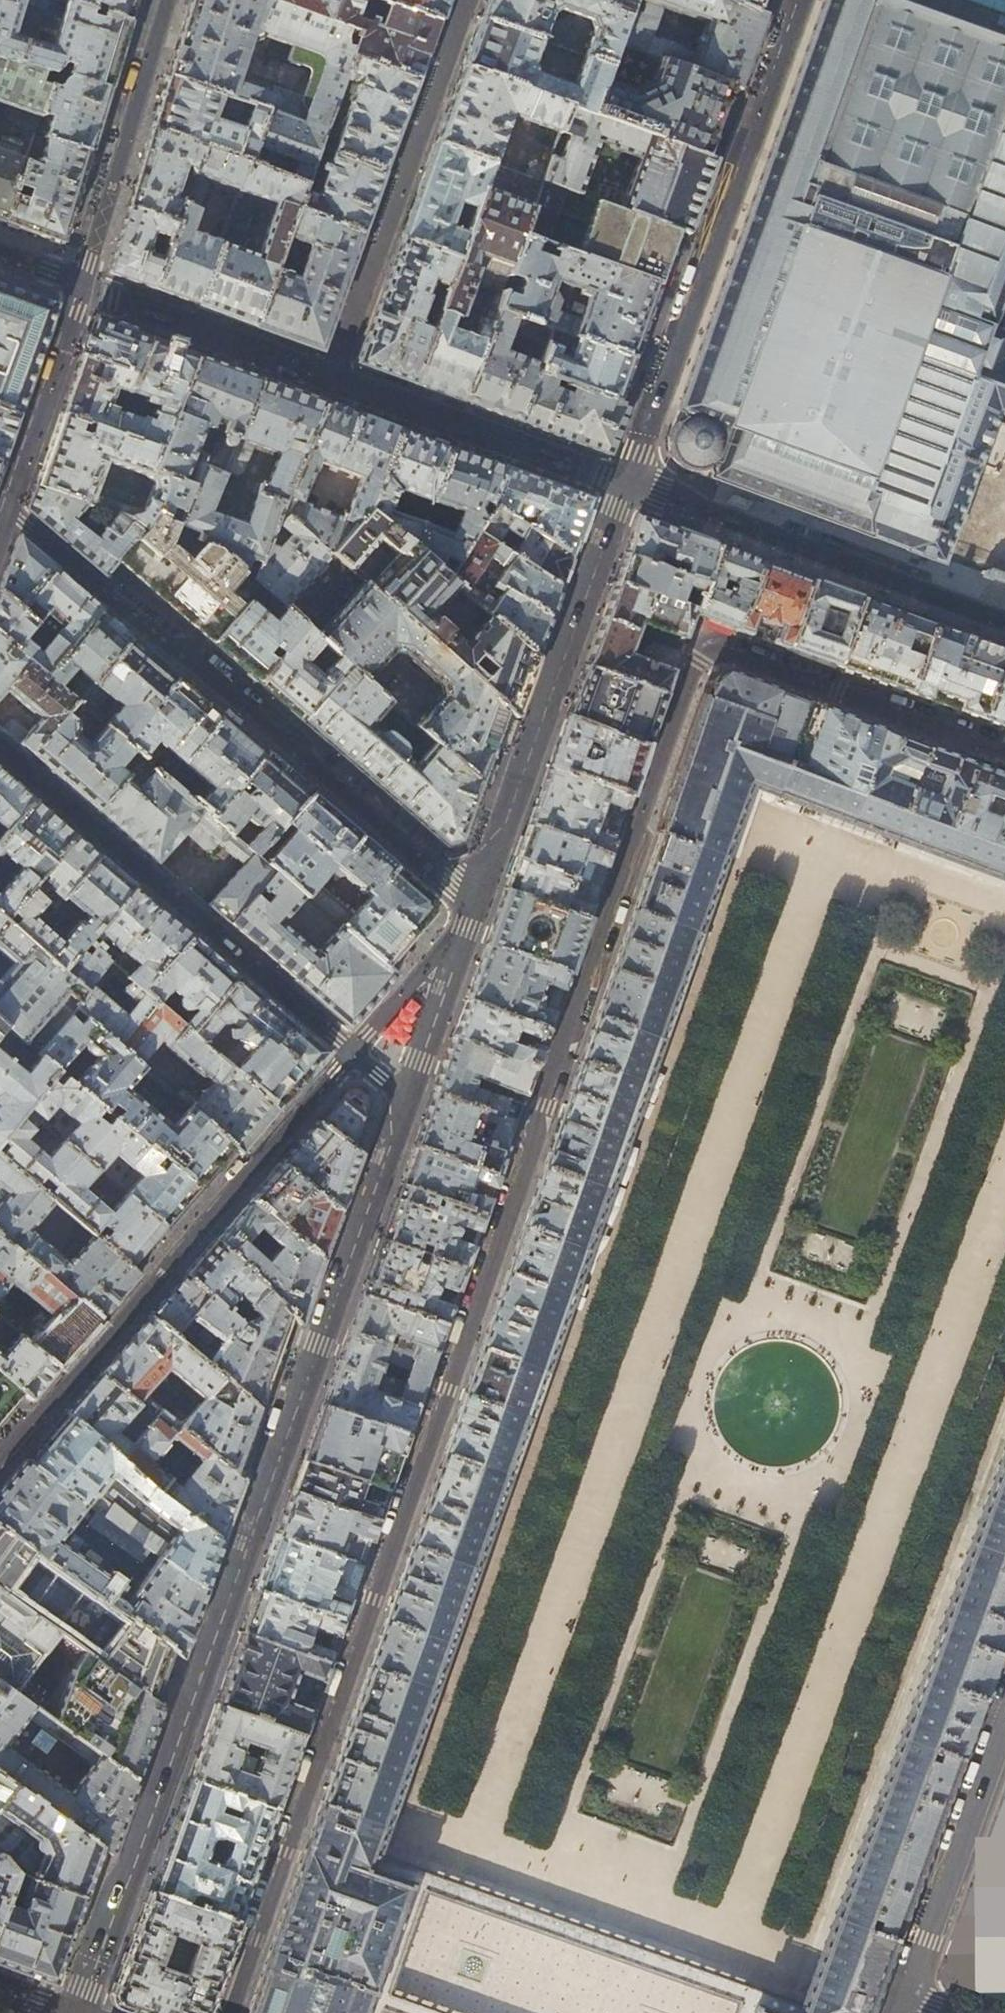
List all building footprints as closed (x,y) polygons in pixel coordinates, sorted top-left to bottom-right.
[(1,57),(14,61),(60,75),(64,76),(109,89),(119,56),(129,21),(67,4),(53,48),(12,36),(21,8),(50,15),(54,0),(0,0),(0,57),(1,57)] [(67,4),(129,21),(135,0),(68,0),(67,4)] [(328,21),(269,0),(190,0),(182,27),(167,77),(241,103),(250,107),(265,112),(253,145),(267,151),(260,171),(303,187),(306,177),(317,148),(326,123),(336,95),(350,55),(358,33),(328,21)] [(328,21),(336,0),(269,0),(328,21)] [(437,22),(382,2),(378,14),(373,13),(372,18),(368,17),(366,25),(355,21),(362,0),(336,0),(328,21),(358,33),(350,55),(417,78),(427,49),(437,22)] [(382,2),(437,22),(445,0),(376,0),(382,2)] [(584,0),(487,0),(480,19),(539,40),(582,57),(610,66),(617,45),(628,16),(584,0)] [(634,0),(584,0),(628,16),(634,0)] [(757,13),(719,0),(634,0),(628,16),(617,45),(729,85),(741,89),(754,51),(767,16),(757,13)] [(1000,364),(1004,349),(1004,335),(991,330),(1004,291),(1004,0),(823,0),(676,412),(680,413),(682,415),(683,419),(681,421),(678,424),(675,424),(669,431),(668,436),(667,443),(668,450),(670,456),(675,462),(681,467),(687,470),(692,470),(699,470),(704,468),(708,475),(707,477),(844,528),(941,563),(942,560),(976,467),(977,467),(997,413),(1004,416),(1004,365),(1000,364)] [(757,13),(761,0),(719,0),(757,13)] [(471,43),(463,67),(569,106),(593,114),(610,66),(582,57),(571,89),(533,75),(530,66),(539,40),(480,19),(471,43)] [(718,118),(729,85),(617,45),(610,66),(593,114),(704,155),(718,118)] [(400,125),(417,78),(350,55),(336,95),(342,97),(344,91),(354,95),(345,118),(343,118),(340,127),(326,123),(317,148),(332,153),(383,172),(400,125)] [(3,221),(33,134),(49,86),(50,83),(56,85),(60,75),(14,61),(11,74),(5,72),(5,66),(4,62),(1,57),(0,57),(0,103),(8,105),(2,123),(0,123),(0,220),(3,221)] [(449,105),(435,144),(490,163),(491,164),(510,115),(559,132),(569,106),(463,67),(454,92),(449,105)] [(98,123),(109,89),(64,76),(61,87),(56,88),(49,86),(33,134),(90,151),(98,123)] [(159,103),(151,130),(200,149),(247,166),(260,171),(267,151),(253,145),(265,112),(250,107),(242,131),(217,123),(219,117),(223,118),(225,117),(227,116),(234,118),(241,103),(167,77),(159,103)] [(716,160),(704,155),(593,114),(569,106),(559,132),(552,152),(562,156),(560,160),(551,157),(547,165),(542,164),(527,171),(525,176),(542,182),(542,180),(580,194),(599,142),(612,146),(593,198),(678,229),(689,233),(704,193),(716,160)] [(140,168),(128,207),(174,225),(187,187),(200,149),(151,130),(140,168)] [(76,197),(90,151),(33,134),(3,221),(32,232),(62,243),(76,197)] [(419,189),(401,239),(457,258),(468,226),(462,224),(459,232),(448,228),(457,202),(474,208),(482,188),(490,163),(435,144),(419,189)] [(174,297),(196,305),(219,243),(189,233),(208,181),(238,192),(239,190),(247,166),(200,149),(187,187),(174,225),(151,289),(174,297)] [(371,204),(383,172),(332,153),(328,166),(319,163),(316,170),(325,174),(321,183),(306,177),(303,187),(294,210),(360,234),(371,204)] [(226,316),(254,326),(277,258),(285,237),(294,210),(303,187),(260,171),(247,166),(239,190),(277,203),(257,257),(235,249),(246,217),(254,220),(260,206),(236,197),(219,243),(196,305),(226,316)] [(522,235),(538,241),(556,249),(658,284),(666,263),(668,257),(678,229),(593,198),(580,194),(542,180),(542,182),(533,207),(522,235)] [(431,391),(461,402),(491,322),(481,318),(474,337),(449,328),(453,316),(459,318),(471,282),(501,293),(502,292),(508,276),(522,235),(533,207),(482,188),(474,208),(468,226),(457,258),(447,284),(438,310),(411,383),(431,391)] [(127,280),(151,289),(174,225),(128,207),(118,238),(108,273),(127,280)] [(318,348),(319,348),(338,295),(341,289),(344,279),(360,234),(294,210),(285,237),(308,245),(303,259),(299,257),(295,267),(300,268),(296,280),(280,273),(284,262),(283,261),(277,258),(254,326),(283,337),(317,349),(318,348)] [(658,284),(556,249),(552,259),(534,252),(538,241),(522,235),(508,276),(521,281),(515,297),(502,292),(501,293),(497,305),(490,303),(488,307),(496,310),(496,308),(552,329),(565,334),(576,337),(632,358),(645,321),(658,284)] [(381,372),(411,383),(438,310),(424,305),(433,279),(447,284),(457,258),(401,239),(379,299),(356,361),(358,364),(381,372)] [(0,284),(0,409),(18,416),(38,358),(56,304),(9,287),(0,284)] [(496,310),(491,322),(461,402),(488,411),(517,422),(536,372),(552,329),(496,308),(496,310)] [(87,338),(81,354),(135,374),(150,338),(122,328),(94,318),(87,338)] [(624,378),(632,358),(576,337),(567,360),(557,356),(565,334),(552,329),(536,372),(555,379),(571,385),(616,401),(624,378)] [(170,345),(150,338),(135,374),(113,432),(159,449),(196,355),(170,345)] [(70,386),(62,413),(113,432),(135,374),(81,354),(70,386)] [(222,474),(223,472),(260,378),(226,366),(196,355),(159,449),(151,469),(191,484),(200,466),(222,474)] [(616,401),(571,385),(568,394),(552,389),(555,379),(536,372),(517,422),(551,434),(609,455),(619,429),(628,405),(616,401)] [(277,384),(260,378),(223,472),(235,476),(243,473),(253,444),(279,453),(266,487),(260,485),(244,524),(209,511),(219,482),(221,483),(223,475),(222,474),(200,466),(191,484),(175,521),(199,531),(195,538),(217,545),(253,579),(281,511),(325,401),(310,396),(277,384)] [(368,509),(369,507),(399,428),(365,416),(325,401),(281,511),(330,552),(368,509)] [(2,463),(10,440),(18,416),(0,409),(0,462),(2,463)] [(159,449),(113,432),(62,413),(48,451),(36,484),(146,524),(155,513),(175,521),(191,484),(151,469),(159,449)] [(426,438),(399,428),(369,507),(413,547),(421,524),(389,513),(398,490),(430,502),(451,447),(426,438)] [(494,506),(489,502),(503,466),(479,457),(451,447),(430,502),(421,524),(413,547),(447,576),(477,531),(494,506)] [(542,480),(503,466),(489,502),(494,506),(511,517),(513,512),(515,512),(517,515),(519,517),(523,519),(528,519),(532,523),(530,529),(573,555),(582,530),(594,499),(542,480)] [(105,575),(117,560),(146,524),(36,484),(32,497),(28,508),(67,542),(105,575)] [(568,571),(573,555),(530,529),(511,517),(494,506),(477,531),(562,588),(568,571)] [(330,552),(507,710),(515,716),(526,686),(537,657),(491,616),(464,647),(435,621),(431,613),(456,585),(447,576),(413,547),(369,507),(368,509),(330,552)] [(279,701),(302,721),(349,667),(365,681),(391,652),(401,652),(439,684),(440,697),(425,713),(424,711),(422,711),(412,722),(434,742),(481,784),(494,746),(507,710),(330,552),(281,511),(253,579),(260,586),(261,586),(305,625),(257,682),(279,701)] [(194,627),(212,642),(246,602),(256,591),(260,586),(253,579),(217,545),(195,538),(199,531),(175,521),(155,513),(146,524),(117,560),(147,586),(194,627)] [(633,531),(626,553),(702,580),(716,544),(693,535),(639,515),(633,531)] [(456,585),(491,616),(537,657),(549,622),(562,588),(477,531),(447,576),(456,585)] [(0,590),(22,608),(56,568),(42,556),(19,536),(4,578),(0,590)] [(737,551),(716,544),(702,580),(692,608),(691,613),(692,614),(715,622),(735,630),(761,560),(737,551)] [(622,564),(616,581),(692,608),(702,580),(626,553),(622,564)] [(785,569),(761,560),(735,630),(760,638),(785,648),(810,578),(785,569)] [(79,588),(56,568),(22,608),(70,647),(100,612),(103,608),(79,588)] [(834,587),(810,578),(785,648),(811,657),(835,666),(860,596),(834,587)] [(591,651),(586,665),(665,694),(670,678),(678,652),(652,644),(647,646),(641,648),(639,657),(631,655),(636,639),(640,628),(654,632),(659,629),(664,632),(668,638),(682,642),(692,614),(691,613),(692,608),(616,581),(600,625),(591,651)] [(234,662),(257,682),(305,625),(261,586),(260,586),(256,591),(281,612),(272,624),(246,602),(212,642),(234,662)] [(46,676),(70,647),(22,608),(0,590),(0,637),(46,676)] [(893,609),(860,596),(835,666),(865,676),(908,692),(932,623),(893,609)] [(113,623),(100,612),(70,647),(46,676),(76,701),(130,637),(113,623)] [(969,636),(932,623),(908,692),(943,705),(981,718),(1004,649),(969,636)] [(31,752),(76,701),(46,676),(0,637),(0,695),(5,689),(40,717),(27,731),(14,720),(8,720),(0,728),(19,744),(20,743),(31,752)] [(154,658),(130,637),(76,701),(99,720),(104,716),(95,709),(107,694),(120,705),(104,724),(106,725),(123,740),(177,678),(154,658)] [(1004,649),(981,718),(1004,727),(1004,649)] [(577,688),(568,715),(647,745),(656,719),(665,694),(586,665),(577,688)] [(446,844),(460,840),(471,811),(481,784),(434,742),(416,762),(407,755),(407,753),(404,751),(404,748),(402,746),(403,745),(389,733),(388,734),(382,729),(380,731),(371,723),(389,702),(365,681),(349,667),(302,721),(364,774),(446,844)] [(749,781),(749,782),(751,776),(781,691),(773,688),(763,684),(745,678),(728,671),(714,681),(690,751),(661,833),(714,853),(722,856),(749,781)] [(198,696),(177,678),(123,740),(144,758),(152,764),(161,752),(150,743),(155,738),(182,761),(221,716),(198,696)] [(840,815),(851,819),(853,813),(884,729),(861,721),(829,709),(802,699),(781,691),(751,776),(749,782),(770,789),(808,803),(825,810),(840,815)] [(66,783),(98,810),(144,758),(123,740),(106,725),(89,745),(75,734),(78,731),(82,733),(85,733),(88,732),(101,722),(99,720),(76,701),(31,752),(66,783)] [(559,740),(549,767),(629,796),(638,769),(647,745),(568,715),(559,740)] [(245,737),(221,716),(182,761),(168,778),(211,817),(265,754),(245,737)] [(886,832),(895,836),(897,830),(928,746),(906,737),(884,729),(853,813),(851,819),(861,823),(874,828),(886,832)] [(998,874),(1001,868),(1004,856),(1004,774),(1003,774),(983,766),(959,757),(928,746),(897,830),(895,836),(905,839),(922,846),(937,851),(949,856),(951,856),(966,862),(977,866),(987,870),(998,874)] [(294,978),(292,980),(349,1028),(388,982),(395,975),(386,966),(264,862),(256,856),(275,835),(312,794),(314,791),(292,772),(268,751),(265,754),(211,817),(168,778),(152,764),(144,758),(98,810),(96,811),(128,839),(156,862),(157,861),(184,831),(205,848),(214,847),(218,842),(244,864),(208,905),(241,933),(281,967),(294,978)] [(1,824),(0,825),(0,829),(3,832),(34,797),(12,778),(0,767),(0,823),(1,824)] [(541,791),(529,825),(609,855),(623,813),(629,796),(549,767),(541,791)] [(409,939),(431,912),(431,898),(371,846),(312,794),(275,835),(284,842),(269,859),(267,858),(264,862),(386,966),(409,939)] [(34,797),(3,832),(1,835),(0,836),(0,850),(1,849),(19,865),(0,887),(0,914),(3,916),(10,909),(30,885),(75,833),(56,816),(34,797)] [(524,837),(518,857),(598,886),(604,870),(609,855),(529,825),(524,837)] [(87,843),(75,833),(30,885),(45,900),(53,906),(55,904),(100,854),(87,843)] [(696,931),(722,856),(714,853),(661,833),(647,872),(634,909),(688,928),(696,931)] [(113,866),(100,854),(55,904),(75,922),(59,940),(31,916),(45,900),(30,885),(10,909),(18,917),(11,924),(62,971),(78,948),(86,940),(136,885),(113,866)] [(512,872),(506,888),(587,917),(593,901),(598,886),(518,857),(512,872)] [(149,897),(136,885),(86,940),(92,945),(141,989),(192,933),(177,920),(149,897)] [(491,930),(486,944),(568,972),(577,946),(587,917),(506,888),(496,916),(491,930)] [(659,1037),(696,931),(688,928),(634,909),(615,962),(597,1015),(651,1034),(659,1037)] [(35,1052),(74,1007),(84,990),(62,971),(11,924),(3,916),(0,914),(0,951),(14,964),(0,980),(0,1021),(35,1052)] [(215,954),(192,933),(141,989),(158,1003),(172,987),(181,995),(178,998),(178,1002),(182,1006),(185,1006),(189,1002),(195,1007),(182,1023),(190,1030),(240,974),(215,954)] [(478,967),(467,999),(549,1027),(557,1004),(568,973),(568,972),(486,944),(478,967)] [(259,1130),(278,1108),(222,1059),(201,1041),(191,1032),(190,1030),(182,1023),(158,1003),(141,989),(92,945),(84,954),(78,948),(62,971),(84,990),(74,1007),(137,1063),(158,1039),(201,1075),(202,1074),(211,1082),(193,1103),(181,1092),(176,1098),(187,1108),(234,1146),(241,1153),(242,1152),(241,1151),(259,1130)] [(280,1010),(240,974),(190,1030),(191,1032),(201,1041),(218,1020),(222,1021),(226,1021),(228,1020),(234,1025),(234,1028),(227,1029),(226,1036),(234,1036),(239,1040),(222,1059),(278,1108),(280,1109),(295,1091),(328,1052),(280,1010)] [(460,1017),(453,1036),(535,1067),(539,1056),(542,1047),(540,1046),(539,1048),(530,1046),(529,1047),(512,1041),(517,1029),(543,1038),(543,1040),(545,1041),(549,1027),(467,999),(460,1017)] [(227,1154),(234,1146),(187,1108),(178,1119),(169,1112),(162,1121),(150,1110),(153,1107),(140,1095),(137,1098),(128,1090),(144,1070),(137,1063),(74,1007),(35,1052),(56,1070),(64,1076),(101,1106),(111,1115),(199,1187),(204,1181),(227,1154)] [(643,1082),(659,1037),(651,1034),(597,1015),(590,1035),(581,1060),(635,1079),(643,1082)] [(23,1111),(49,1078),(56,1070),(35,1052),(0,1021),(0,1139),(23,1111)] [(441,1071),(434,1092),(517,1120),(524,1099),(529,1085),(535,1067),(453,1036),(444,1063),(441,1071)] [(606,1188),(643,1082),(635,1079),(581,1060),(562,1115),(544,1166),(598,1185),(606,1188)] [(169,1221),(199,1187),(111,1115),(104,1123),(94,1114),(101,1106),(64,1076),(56,1084),(49,1078),(23,1111),(37,1122),(53,1103),(76,1123),(62,1141),(98,1171),(113,1152),(141,1175),(125,1194),(165,1226),(169,1221)] [(324,1115),(318,1122),(338,1138),(350,1148),(354,1136),(353,1136),(356,1131),(358,1125),(359,1125),(362,1118),(362,1116),(369,1106),(369,1096),(365,1093),(359,1089),(349,1089),(339,1100),(338,1100),(333,1106),(334,1107),(330,1110),(325,1116),(324,1115)] [(508,1145),(517,1120),(434,1092),(428,1108),(415,1147),(497,1176),(508,1145)] [(165,1226),(125,1194),(110,1212),(83,1189),(98,1171),(62,1141),(46,1159),(22,1139),(37,1122),(23,1111),(0,1139),(0,1140),(5,1145),(0,1151),(0,1156),(34,1184),(41,1175),(52,1185),(44,1193),(55,1201),(86,1228),(131,1266),(160,1231),(165,1226)] [(298,1142),(280,1162),(303,1184),(338,1138),(318,1122),(316,1120),(298,1142)] [(355,1152),(350,1148),(338,1138),(303,1184),(306,1187),(340,1211),(349,1185),(360,1155),(355,1152)] [(408,1167),(402,1184),(484,1213),(491,1194),(497,1176),(415,1147),(408,1167)] [(131,1266),(86,1228),(63,1256),(60,1254),(62,1252),(43,1236),(41,1238),(31,1231),(55,1201),(44,1193),(34,1184),(0,1156),(0,1232),(75,1295),(101,1319),(133,1281),(140,1274),(131,1266)] [(262,1184),(250,1198),(276,1223),(306,1187),(303,1184),(280,1162),(262,1184)] [(585,1249),(606,1188),(598,1185),(544,1166),(534,1196),(523,1226),(576,1246),(585,1249)] [(392,1208),(382,1236),(465,1266),(478,1229),(484,1213),(402,1184),(401,1184),(392,1208)] [(332,1232),(340,1211),(306,1187),(276,1223),(323,1258),(332,1232)] [(323,1258),(276,1223),(250,1198),(230,1220),(215,1238),(265,1290),(291,1316),(299,1324),(312,1289),(323,1258)] [(569,1295),(585,1249),(576,1246),(523,1226),(517,1245),(508,1271),(560,1292),(569,1295)] [(57,1318),(75,1295),(0,1232),(0,1292),(11,1279),(57,1318)] [(373,1261),(363,1293),(446,1323),(450,1311),(465,1266),(382,1236),(373,1261)] [(209,1245),(185,1273),(207,1295),(222,1308),(236,1318),(240,1314),(228,1304),(235,1296),(247,1307),(265,1290),(215,1238),(213,1241),(209,1245)] [(558,1325),(569,1295),(560,1292),(508,1271),(497,1303),(495,1307),(481,1348),(534,1366),(543,1369),(558,1325)] [(164,1298),(149,1315),(175,1338),(207,1295),(185,1273),(164,1298)] [(271,1371),(291,1316),(265,1290),(247,1307),(244,1310),(253,1318),(245,1322),(238,1320),(236,1318),(222,1308),(207,1295),(175,1338),(258,1406),(271,1371)] [(446,1323),(363,1293),(342,1352),(334,1376),(323,1405),(408,1434),(419,1402),(426,1381),(446,1323)] [(73,1350),(101,1319),(75,1295),(57,1318),(44,1332),(69,1355),(73,1350)] [(247,1440),(258,1406),(175,1338),(149,1315),(100,1373),(155,1418),(173,1432),(180,1424),(236,1472),(247,1440)] [(64,1361),(69,1355),(44,1332),(44,1331),(32,1344),(59,1367),(64,1361)] [(59,1367),(32,1344),(21,1333),(9,1347),(3,1342),(0,1344),(0,1374),(21,1392),(30,1400),(52,1375),(59,1367)] [(526,1416),(543,1369),(534,1366),(481,1348),(474,1368),(465,1394),(518,1413),(526,1416)] [(66,1412),(68,1414),(120,1458),(155,1418),(100,1373),(90,1384),(78,1398),(66,1412)] [(4,1412),(21,1392),(0,1374),(0,1417),(4,1412)] [(505,1476),(526,1416),(518,1413),(465,1394),(456,1420),(444,1453),(497,1473),(505,1476)] [(314,1430),(303,1459),(388,1489),(389,1489),(396,1467),(408,1434),(323,1405),(314,1430)] [(46,1441),(28,1462),(207,1589),(210,1578),(219,1553),(222,1542),(120,1458),(68,1414),(46,1441)] [(244,1480),(236,1472),(180,1424),(173,1432),(155,1418),(120,1458),(222,1542),(234,1510),(244,1480)] [(474,1566),(505,1476),(497,1473),(444,1453),(429,1494),(412,1545),(465,1564),(474,1566)] [(989,1498),(997,1501),(1004,1504),(1004,1453),(989,1498)] [(299,1472),(293,1490),(378,1520),(383,1506),(388,1489),(303,1459),(299,1472)] [(28,1462),(26,1460),(0,1490),(0,1526),(172,1651),(182,1658),(195,1620),(207,1589),(28,1462)] [(285,1511),(277,1534),(363,1564),(370,1544),(378,1520),(293,1490),(285,1511)] [(972,1542),(981,1545),(1004,1554),(1004,1504),(997,1501),(989,1498),(972,1542)] [(58,1631),(155,1698),(163,1675),(164,1673),(172,1651),(0,1526),(0,1589),(58,1631)] [(263,1572),(257,1588),(343,1619),(347,1608),(353,1591),(363,1564),(277,1534),(267,1561),(263,1572)] [(939,1632),(948,1635),(1001,1654),(1004,1644),(1004,1554),(981,1545),(972,1542),(939,1632)] [(431,1688),(474,1566),(465,1564),(412,1545),(402,1573),(381,1633),(370,1666),(423,1685),(431,1688)] [(249,1611),(242,1631),(329,1662),(332,1652),(309,1645),(306,1640),(312,1626),(335,1634),(335,1635),(338,1636),(343,1619),(257,1588),(249,1611)] [(13,1784),(102,1846),(112,1853),(126,1813),(138,1780),(88,1746),(15,1692),(58,1631),(0,1589),(0,1775),(13,1784)] [(138,1780),(152,1742),(165,1705),(160,1702),(155,1698),(58,1631),(15,1692),(88,1746),(138,1780)] [(223,1683),(217,1702),(303,1733),(316,1698),(329,1662),(242,1631),(223,1683)] [(939,1632),(923,1678),(932,1681),(985,1699),(993,1676),(1001,1654),(948,1635),(939,1632)] [(385,1826),(431,1688),(423,1685),(370,1666),(362,1689),(341,1748),(323,1802),(377,1822),(385,1826)] [(923,1678),(901,1738),(910,1741),(962,1760),(974,1730),(985,1699),(932,1681),(923,1678)] [(192,1775),(191,1776),(278,1807),(290,1771),(303,1733),(217,1702),(206,1731),(201,1745),(198,1752),(191,1774),(192,1775)] [(859,1853),(836,1917),(844,1920),(897,1940),(909,1907),(921,1876),(934,1839),(944,1812),(955,1782),(962,1760),(910,1741),(901,1738),(882,1790),(859,1853)] [(13,1784),(0,1775),(0,1801),(13,1784)] [(249,1888),(271,1827),(278,1807),(191,1776),(171,1830),(150,1888),(238,1919),(249,1888)] [(16,1870),(84,1896),(102,1846),(13,1784),(0,1801),(0,1851),(16,1870)] [(876,1999),(822,1980),(814,1977),(804,2005),(751,1986),(738,1981),(425,1871),(375,1853),(385,1826),(377,1822),(323,1802),(307,1846),(272,1944),(258,1984),(248,2012),(382,2012),(383,2010),(391,2012),(442,2012),(386,1994),(419,1899),(729,2007),(726,2012),(870,2012),(876,1999)] [(954,1956),(965,1979),(989,1987),(1004,1993),(1004,1817),(954,1956)] [(16,1870),(0,1851),(0,1914),(16,1870)] [(54,1981),(84,1896),(16,1870),(0,1914),(0,1962),(15,1967),(54,1981)] [(215,1986),(229,1945),(238,1919),(150,1888),(133,1938),(113,1994),(114,1999),(117,2003),(146,2012),(205,2012),(215,1986)] [(836,1917),(814,1977),(822,1980),(876,1999),(886,1969),(897,1940),(844,1920),(836,1917)]
